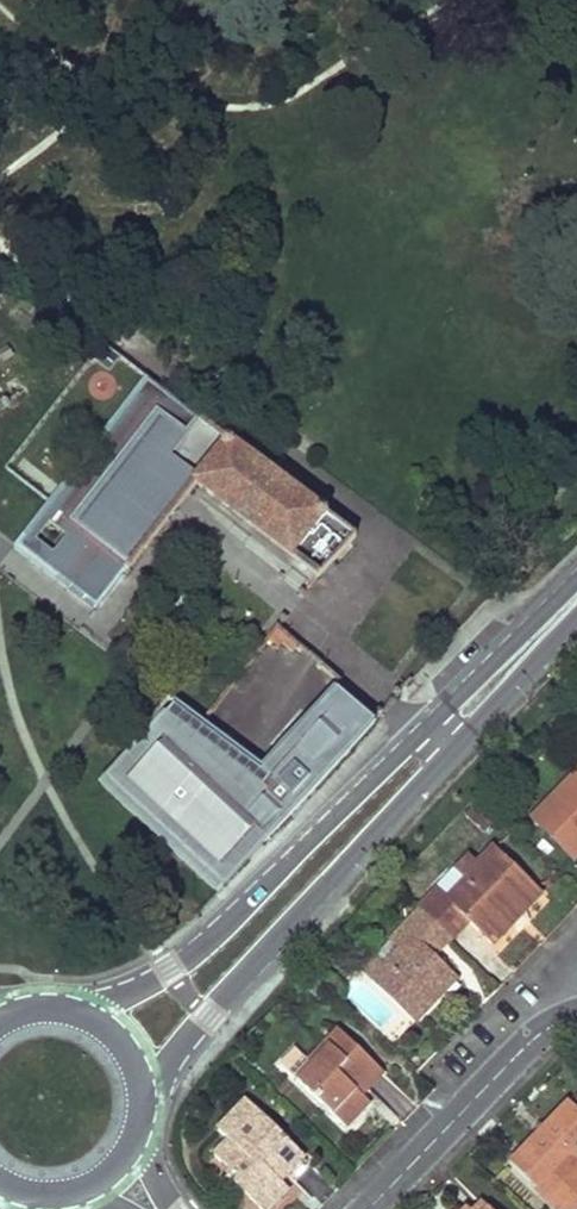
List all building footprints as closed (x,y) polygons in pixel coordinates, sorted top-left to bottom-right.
[(182,408),(150,385),(54,505),(17,550),(99,610),(131,568),(196,485),(319,579),(358,537),(198,420),(182,408)] [(143,732),(148,736),(173,710),(260,777),(337,694),(374,723),(335,688),(260,768),(201,724),(166,699),(143,732)] [(260,777),(173,710),(148,736),(98,789),(216,899),(374,723),(337,694),(260,777)] [(532,819),(566,853),(576,842),(576,773),(532,819)] [(566,853),(572,858),(576,854),(576,842),(566,853)] [(437,891),(419,908),(449,938),(466,921),(490,943),(509,923),(539,892),(494,848),(479,865),(470,856),(455,871),(466,882),(447,901),(437,891)] [(413,937),(371,978),(414,1021),(439,996),(457,978),(432,955),(449,938),(419,908),(403,925),(413,937)] [(296,1078),(345,1128),(368,1104),(359,1095),(354,1090),(375,1068),(337,1030),(306,1061),(310,1064),(296,1078)] [(288,1071),(296,1078),(310,1064),(306,1061),(302,1057),(288,1071)] [(375,1068),(354,1090),(359,1095),(381,1073),(375,1068)] [(246,1102),(217,1131),(228,1141),(215,1155),(231,1172),(226,1177),(258,1208),(267,1208),(287,1189),(273,1175),(280,1168),(285,1172),(301,1157),(246,1102)] [(512,1163),(559,1208),(576,1208),(576,1167),(565,1155),(576,1143),(576,1112),(570,1105),(548,1126),(512,1163)]
